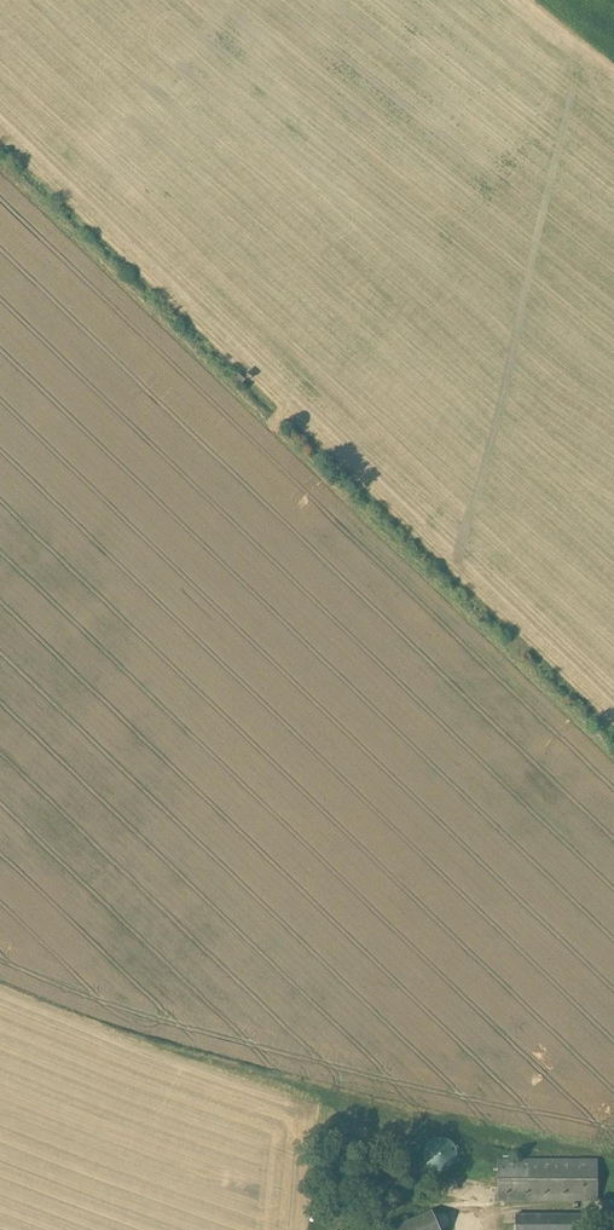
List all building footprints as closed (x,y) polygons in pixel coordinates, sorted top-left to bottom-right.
[(432,1140),(433,1155),(435,1154),(436,1168),(453,1167),(451,1139),(432,1140)] [(598,1160),(498,1160),(498,1200),(597,1200),(598,1160)] [(392,1163),(359,1178),(369,1198),(402,1183),(392,1163)] [(390,1229),(440,1229),(432,1212),(390,1229)] [(515,1215),(515,1229),(583,1229),(583,1215),(515,1215)]
